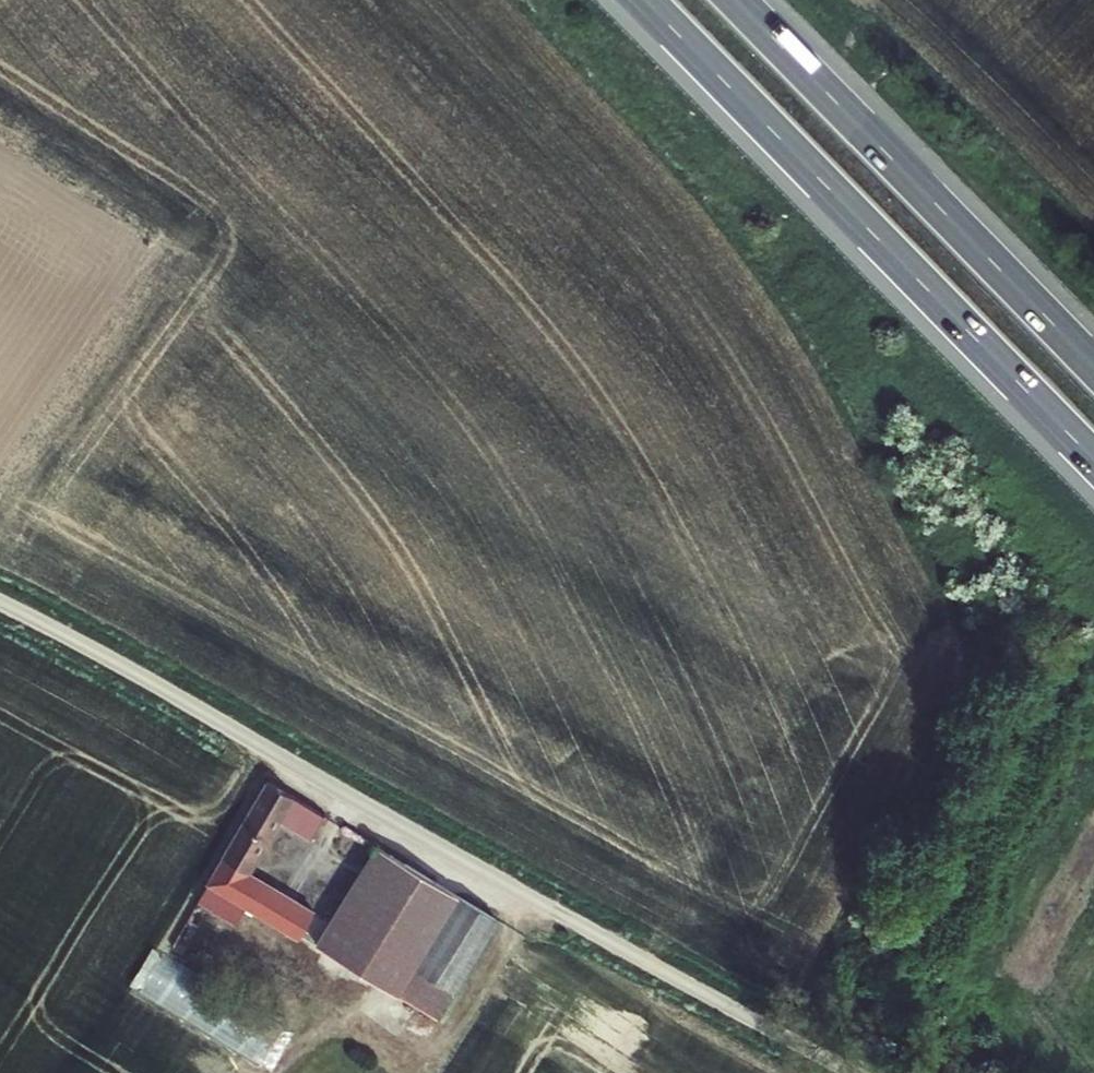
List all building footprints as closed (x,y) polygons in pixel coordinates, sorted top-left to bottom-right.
[(262,802),(194,920),(230,940),(238,925),(292,954),(306,929),(241,893),(272,839),(307,858),(320,832),(285,814),(283,814),(262,802)] [(309,968),(366,999),(452,911),(456,908),(370,861),(309,968)] [(435,1037),(495,934),(452,911),(366,999),(435,1037)]
